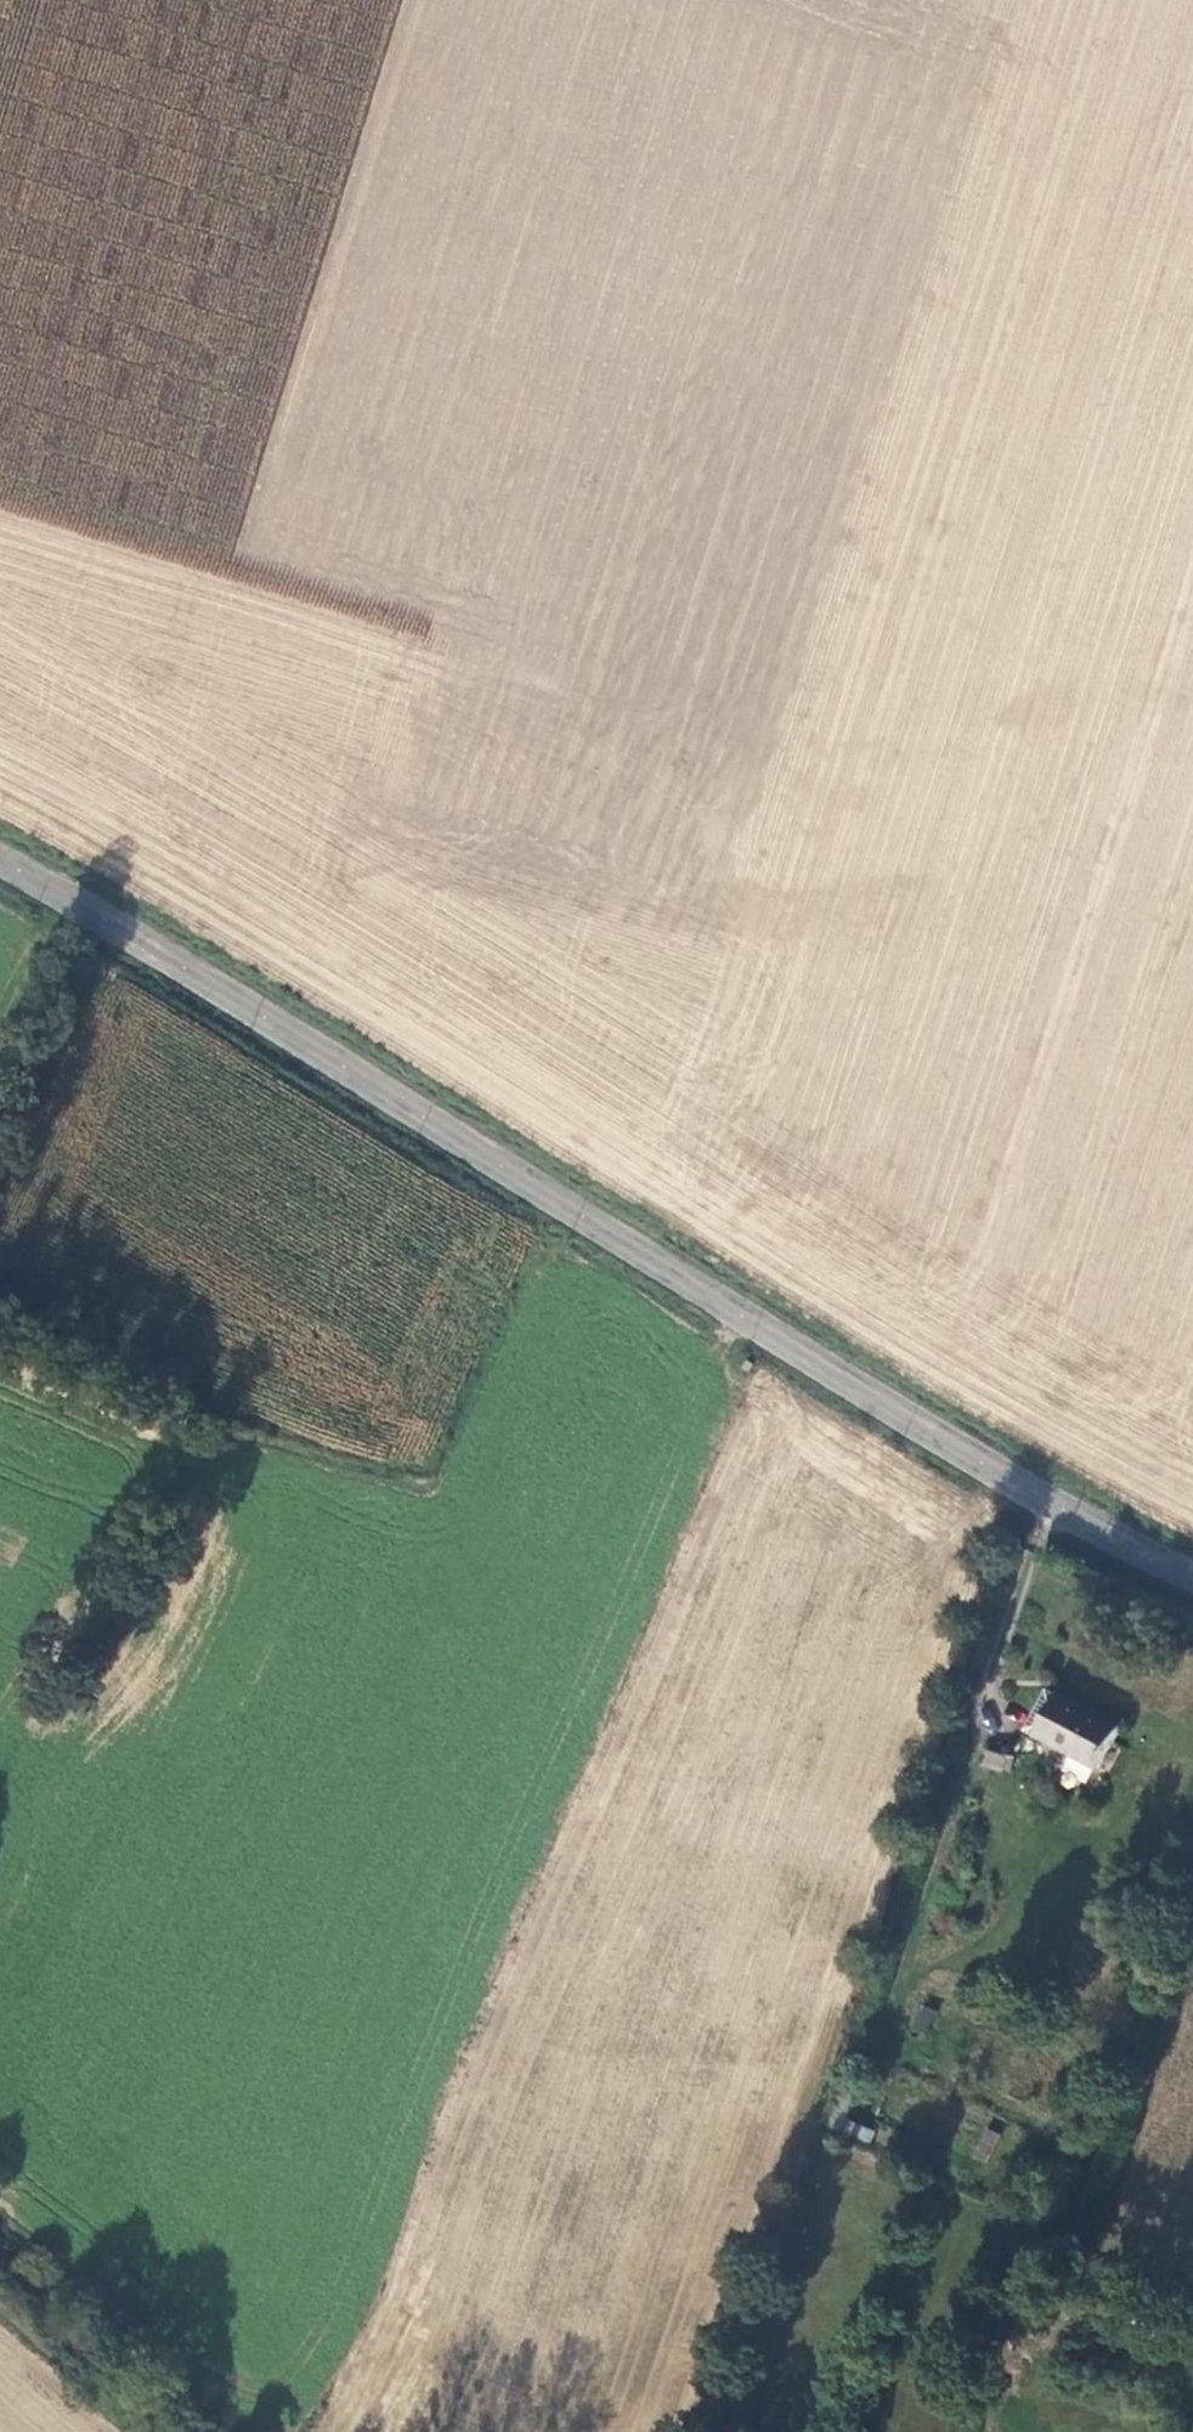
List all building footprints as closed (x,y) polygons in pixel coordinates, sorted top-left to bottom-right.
[(1030,1723),(1088,1756),(1112,1712),(1052,1681),(1030,1723)] [(984,1749),(980,1765),(1009,1772),(1013,1756),(984,1749)] [(920,2004),(911,2028),(925,2033),(935,2010),(920,2004)] [(865,2153),(876,2132),(853,2121),(843,2143),(865,2153)] [(985,2163),(999,2134),(983,2126),(969,2156),(985,2163)]
